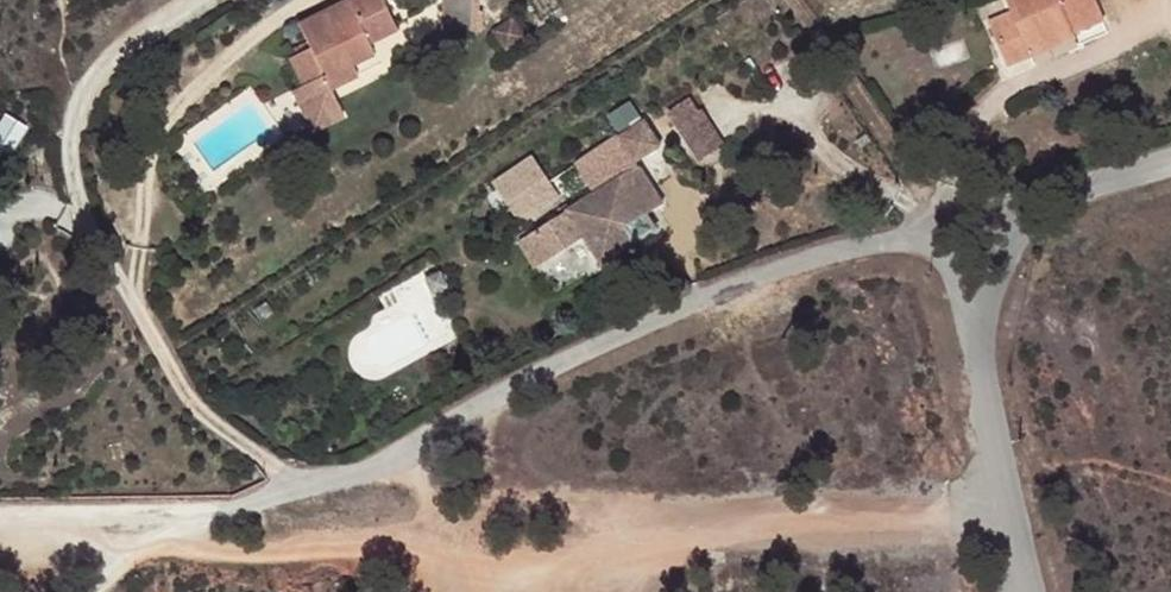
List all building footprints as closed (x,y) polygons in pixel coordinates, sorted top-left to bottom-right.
[(379,58),(374,47),(402,33),(385,0),(357,0),(305,27),(315,47),(291,60),(305,86),(326,75),(325,72),(350,59),(356,70),(379,58)] [(1093,0),(1004,0),(1005,6),(987,11),(998,60),(1023,51),(1021,41),(1069,28),(1071,34),(1100,23),(1093,0)] [(326,75),(335,93),(361,80),(356,70),(350,59),(325,72),(326,75)] [(697,109),(673,123),(683,139),(706,125),(697,109)] [(26,124),(5,117),(0,133),(0,142),(19,148),(26,124)] [(706,125),(683,139),(702,170),(728,155),(709,123),(706,125)] [(645,173),(525,251),(541,277),(589,246),(607,273),(662,238),(652,223),(669,212),(645,173)] [(521,190),(529,203),(537,198),(554,188),(544,174),(521,190)] [(529,203),(514,213),(525,229),(548,214),(537,198),(529,203)]
